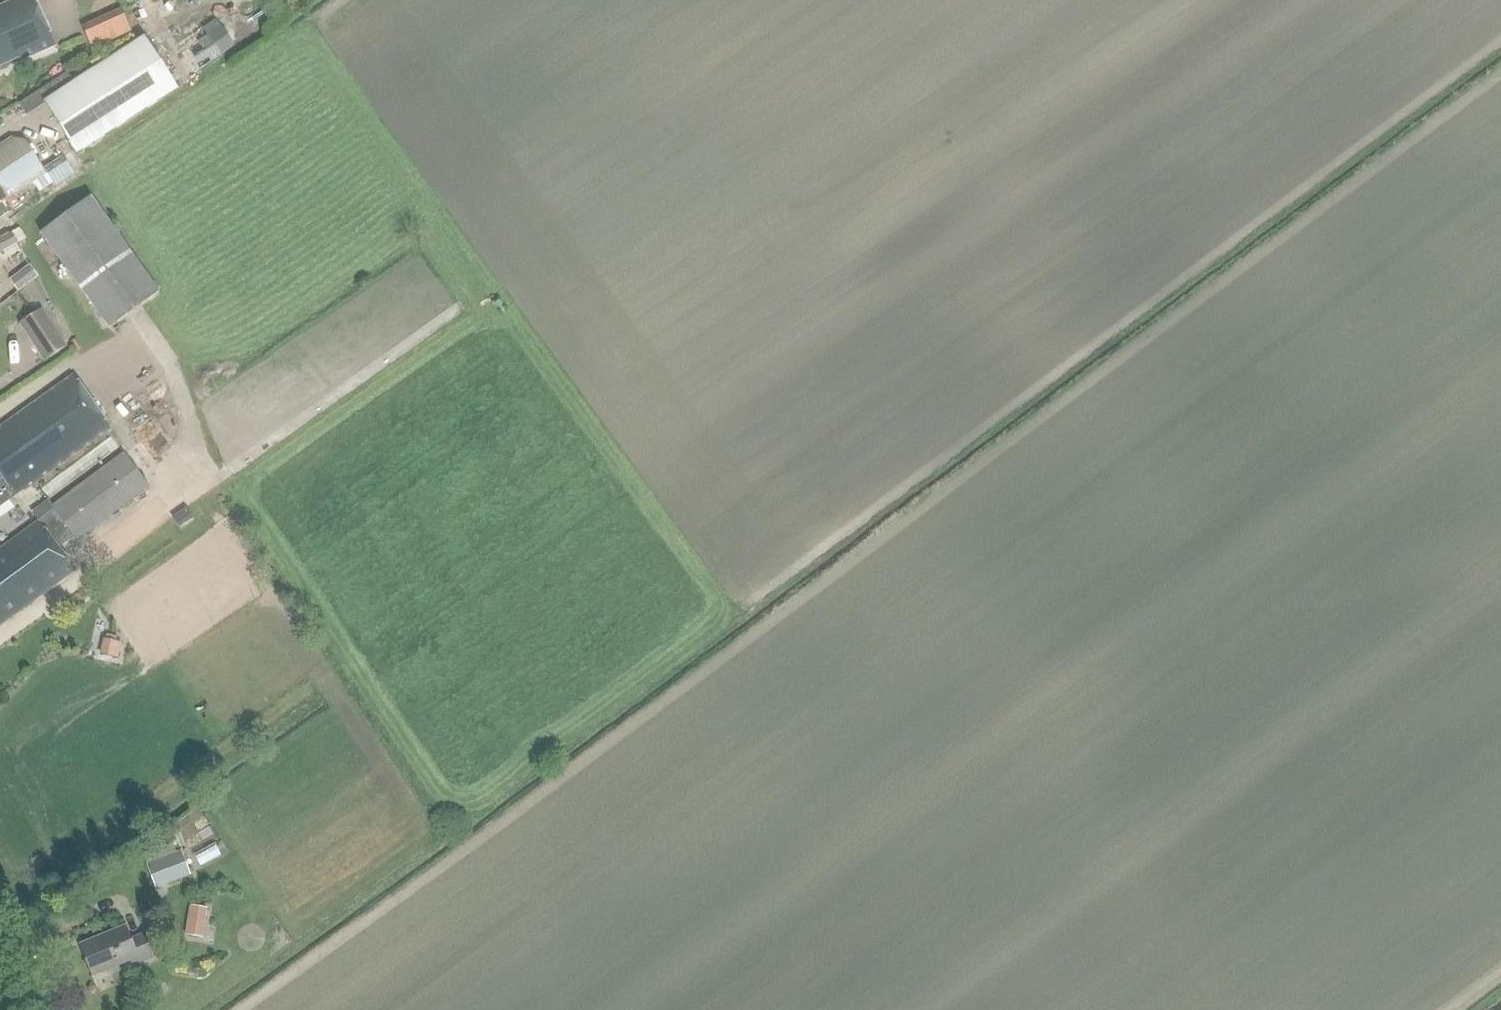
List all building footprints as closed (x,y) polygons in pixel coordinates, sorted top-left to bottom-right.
[(18,58),(20,61),(55,45),(35,0),(12,0),(0,6),(0,66),(18,58)] [(124,15),(85,33),(92,49),(131,31),(124,15)] [(191,69),(235,49),(220,18),(176,39),(191,69)] [(147,34),(21,103),(26,111),(40,103),(68,153),(179,93),(147,34)] [(26,141),(13,138),(0,147),(0,205),(1,204),(6,201),(6,200),(20,191),(20,190),(46,172),(26,141)] [(53,183),(74,173),(65,156),(45,167),(53,183)] [(41,233),(109,328),(159,292),(91,198),(41,233)] [(0,205),(0,220),(8,214),(1,204),(0,205)] [(0,237),(0,254),(4,260),(22,249),(11,231),(0,237)] [(29,263),(9,276),(18,289),(38,276),(29,263)] [(67,347),(42,309),(19,324),(44,362),(67,347)] [(110,429),(73,376),(0,428),(0,508),(110,429)] [(124,454),(110,436),(39,489),(55,510),(39,522),(38,522),(0,551),(0,626),(75,571),(58,549),(74,537),(77,540),(148,487),(124,454)] [(104,640),(100,655),(118,659),(121,643),(117,642),(118,637),(107,635),(106,640),(104,640)] [(220,846),(197,852),(200,862),(223,856),(220,846)] [(154,889),(189,876),(180,852),(145,864),(154,889)] [(207,908),(190,905),(185,936),(202,939),(207,908)] [(80,946),(92,976),(130,960),(133,966),(153,957),(144,935),(131,940),(125,927),(80,946)]
